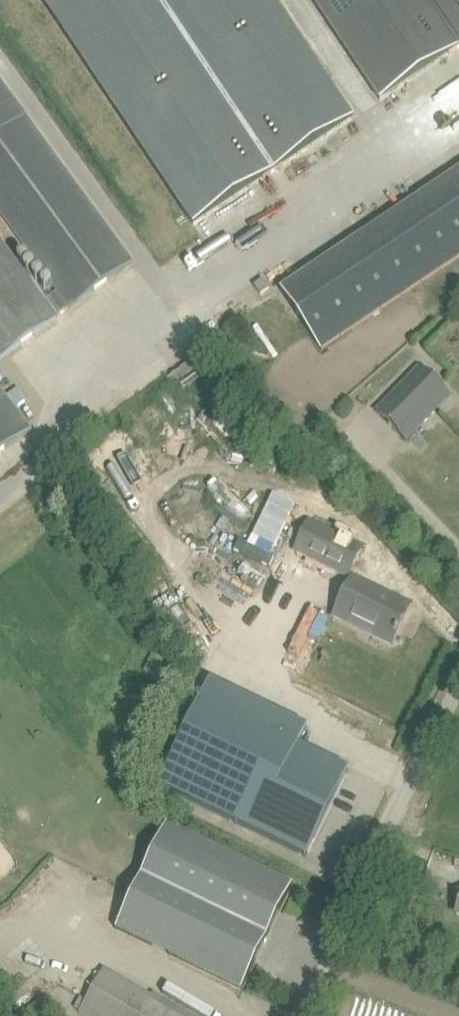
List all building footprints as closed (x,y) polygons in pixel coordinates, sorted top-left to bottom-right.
[(194,225),(353,118),(274,0),(43,0),(194,225)] [(380,100),(458,48),(458,0),(313,0),(380,100)] [(132,261),(0,79),(0,216),(55,293),(45,300),(0,238),(0,357),(132,261)] [(458,257),(458,170),(308,270),(302,274),(282,287),(282,288),(290,299),(322,348),(458,257)] [(263,279),(254,286),(261,294),(269,288),(263,279)] [(420,367),(376,412),(406,442),(432,415),(421,404),(439,386),(420,367)] [(31,429),(15,407),(26,399),(18,388),(8,395),(0,385),(0,451),(31,429)] [(293,552),(349,578),(364,546),(308,520),(293,552)] [(392,644),(410,606),(353,579),(337,612),(374,630),(372,634),(392,644)] [(212,683),(162,787),(307,857),(346,775),(298,748),(307,728),(212,683)] [(242,992),(292,886),(167,826),(116,931),(242,992)] [(85,1015),(191,1015),(104,969),(79,1013),(85,1015)]
